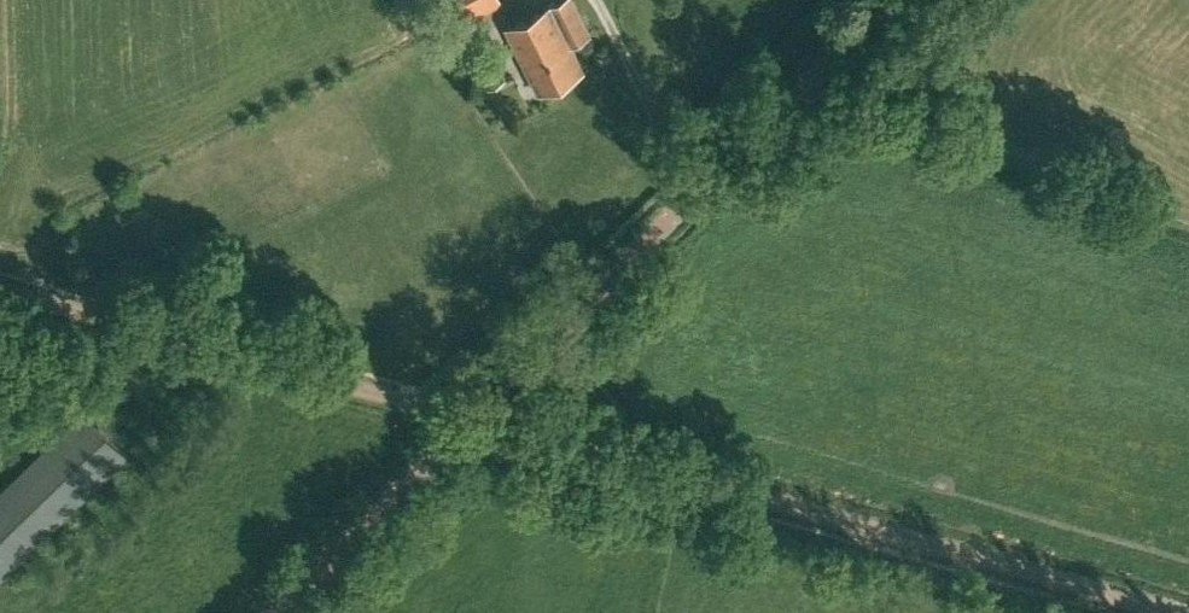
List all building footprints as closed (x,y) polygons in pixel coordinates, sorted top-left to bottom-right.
[(502,3),(501,0),(456,0),(466,21),(502,3)] [(537,91),(583,68),(570,43),(590,33),(573,0),(560,0),(505,28),(537,91)] [(123,452),(81,409),(0,488),(0,573),(123,452)]
